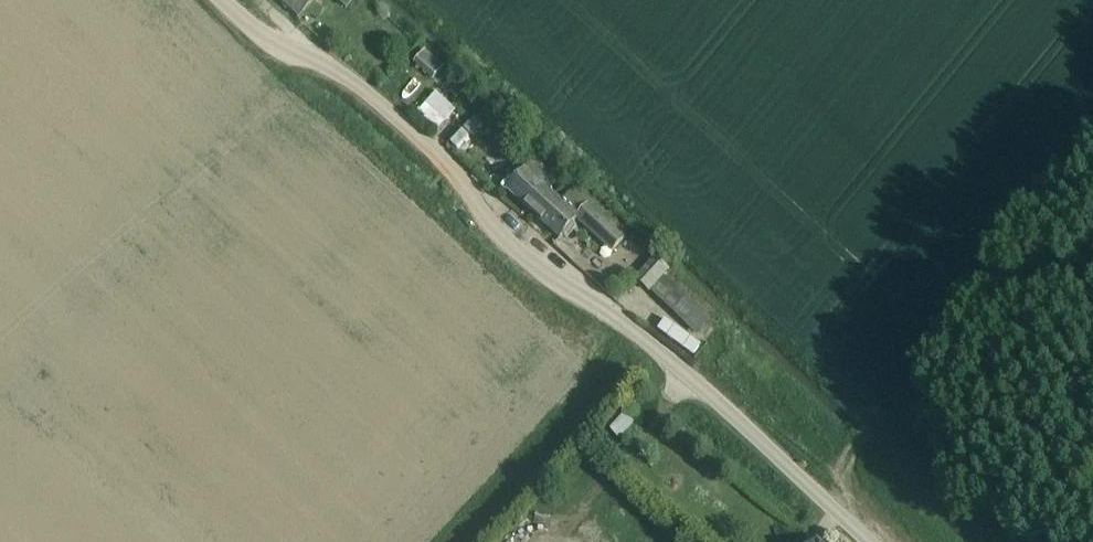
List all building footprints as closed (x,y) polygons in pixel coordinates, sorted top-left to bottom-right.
[(295,16),(297,17),(312,0),(279,0),(295,16)] [(345,8),(353,0),(336,0),(345,8)] [(425,50),(414,62),(433,80),(444,67),(425,50)] [(451,68),(440,81),(448,88),(459,75),(451,68)] [(459,79),(447,93),(451,98),(449,101),(456,107),(454,108),(467,119),(484,98),(472,88),(471,90),(459,79)] [(435,91),(416,112),(436,131),(456,110),(435,91)] [(508,190),(560,238),(577,219),(611,251),(633,227),(624,219),(622,222),(615,230),(572,192),(563,201),(544,184),(553,174),(537,159),(538,157),(522,143),(515,152),(530,166),(508,190)] [(687,324),(699,310),(663,277),(669,270),(655,257),(637,276),(687,324)] [(666,322),(658,332),(693,359),(701,349),(666,322)] [(638,417),(637,416),(623,403),(604,425),(618,438),(638,417)]
